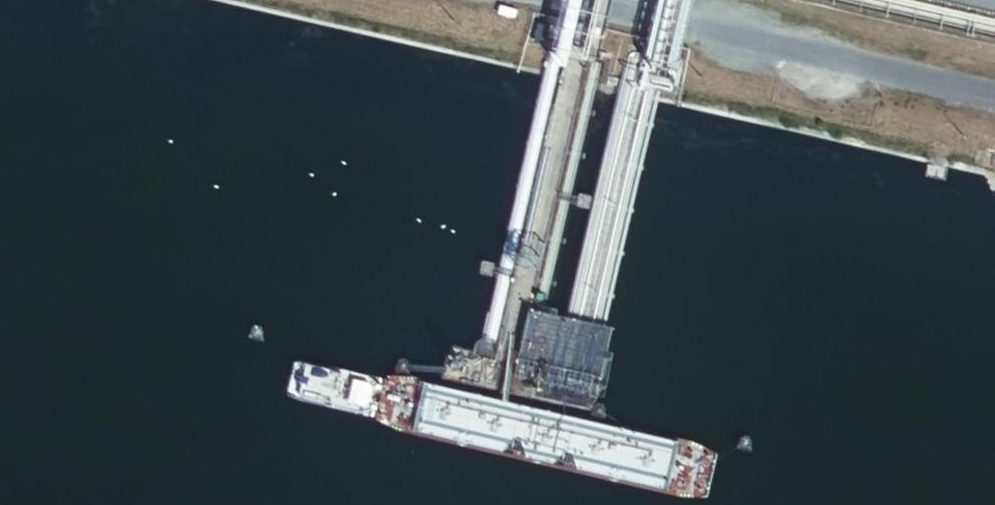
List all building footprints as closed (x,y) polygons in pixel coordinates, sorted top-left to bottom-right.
[(545,42),(550,27),(541,25),(537,39),(545,42)]
